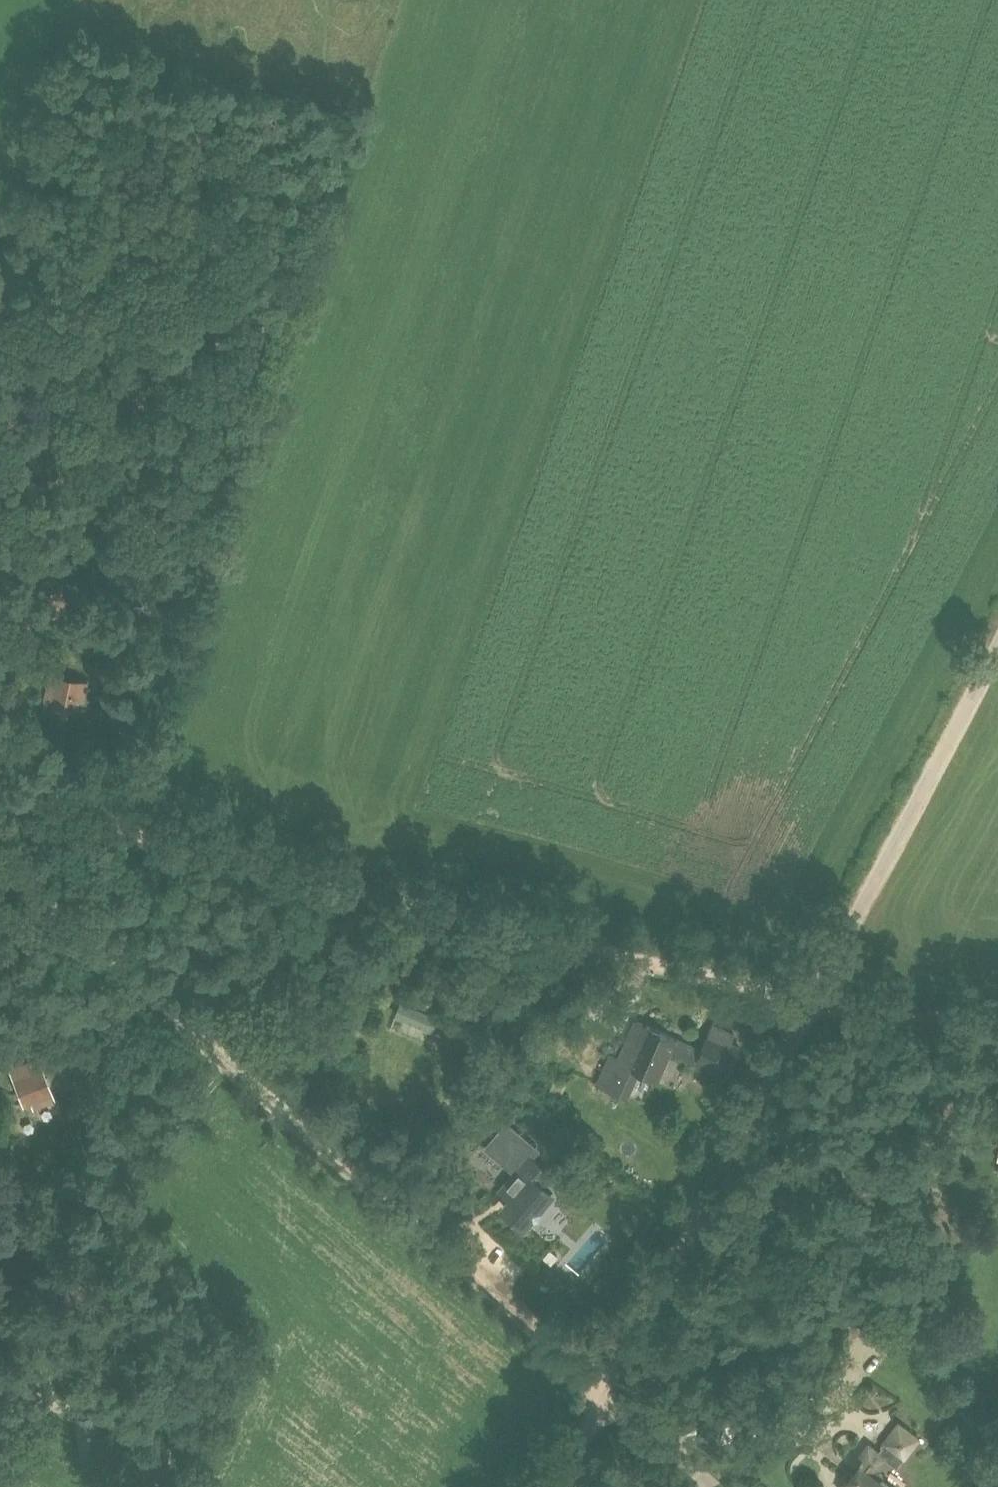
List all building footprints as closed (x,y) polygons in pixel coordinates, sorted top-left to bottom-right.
[(50,671),(45,691),(42,707),(63,712),(64,703),(76,705),(77,698),(84,700),(89,679),(50,671)] [(437,1013),(402,999),(398,1009),(432,1024),(437,1013)] [(596,1083),(614,1091),(627,1062),(659,1077),(672,1048),(729,1074),(741,1047),(731,1043),(734,1035),(714,1025),(702,1051),(637,1022),(621,1056),(610,1051),(596,1083)] [(451,1050),(453,1035),(424,1032),(423,1047),(451,1050)] [(31,1100),(34,1106),(53,1099),(40,1065),(31,1068),(28,1060),(10,1068),(24,1103),(31,1100)] [(530,1220),(541,1229),(582,1180),(558,1160),(549,1171),(530,1155),(503,1188),(513,1197),(504,1207),(526,1225),(530,1220)] [(907,1328),(897,1322),(883,1345),(893,1351),(907,1328)] [(892,1485),(891,1486),(882,1480),(886,1476),(878,1470),(886,1459),(897,1467),(919,1438),(898,1422),(881,1445),(883,1446),(879,1451),(869,1443),(854,1463),(857,1466),(841,1486),(894,1486),(892,1485)] [(155,1456),(151,1451),(144,1455),(148,1461),(155,1456)] [(905,1466),(899,1478),(914,1485),(920,1472),(905,1466)]
